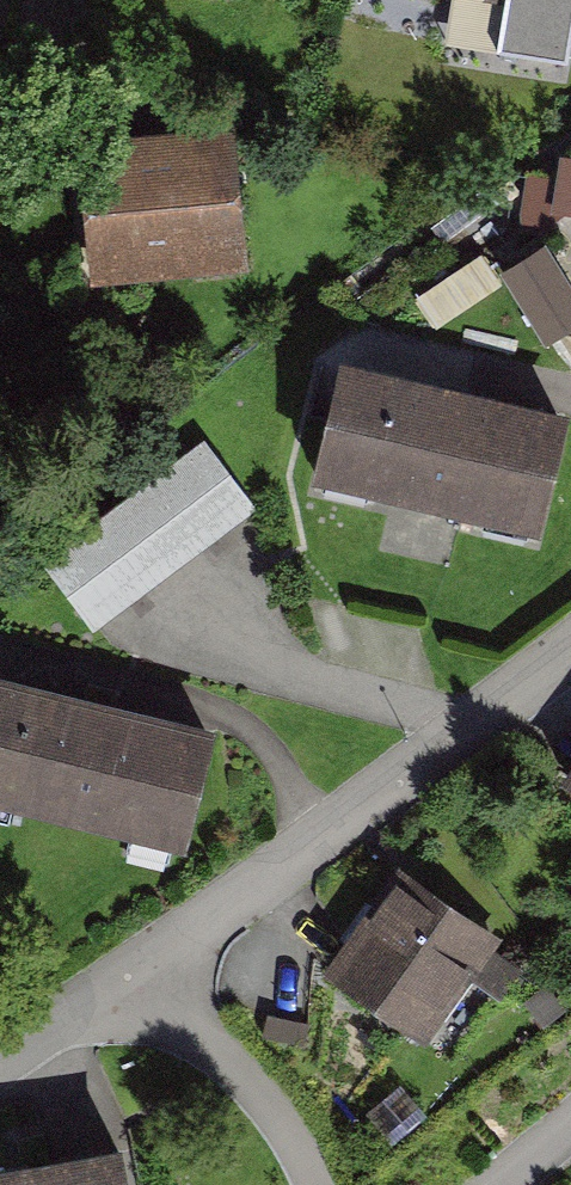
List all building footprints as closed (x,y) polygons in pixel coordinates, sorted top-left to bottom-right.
[(78,128),(91,272),(248,259),(236,114),(78,128)] [(502,273),(544,340),(570,323),(570,291),(544,247),(502,273)] [(338,348),(307,472),(538,529),(569,406),(338,348)] [(40,555),(93,627),(258,504),(204,433),(40,555)] [(183,844),(216,719),(0,663),(0,797),(183,844)] [(497,938),(408,869),(326,974),(415,1043),(497,938)] [(128,1144),(0,1164),(0,1184),(134,1184),(128,1144)]
